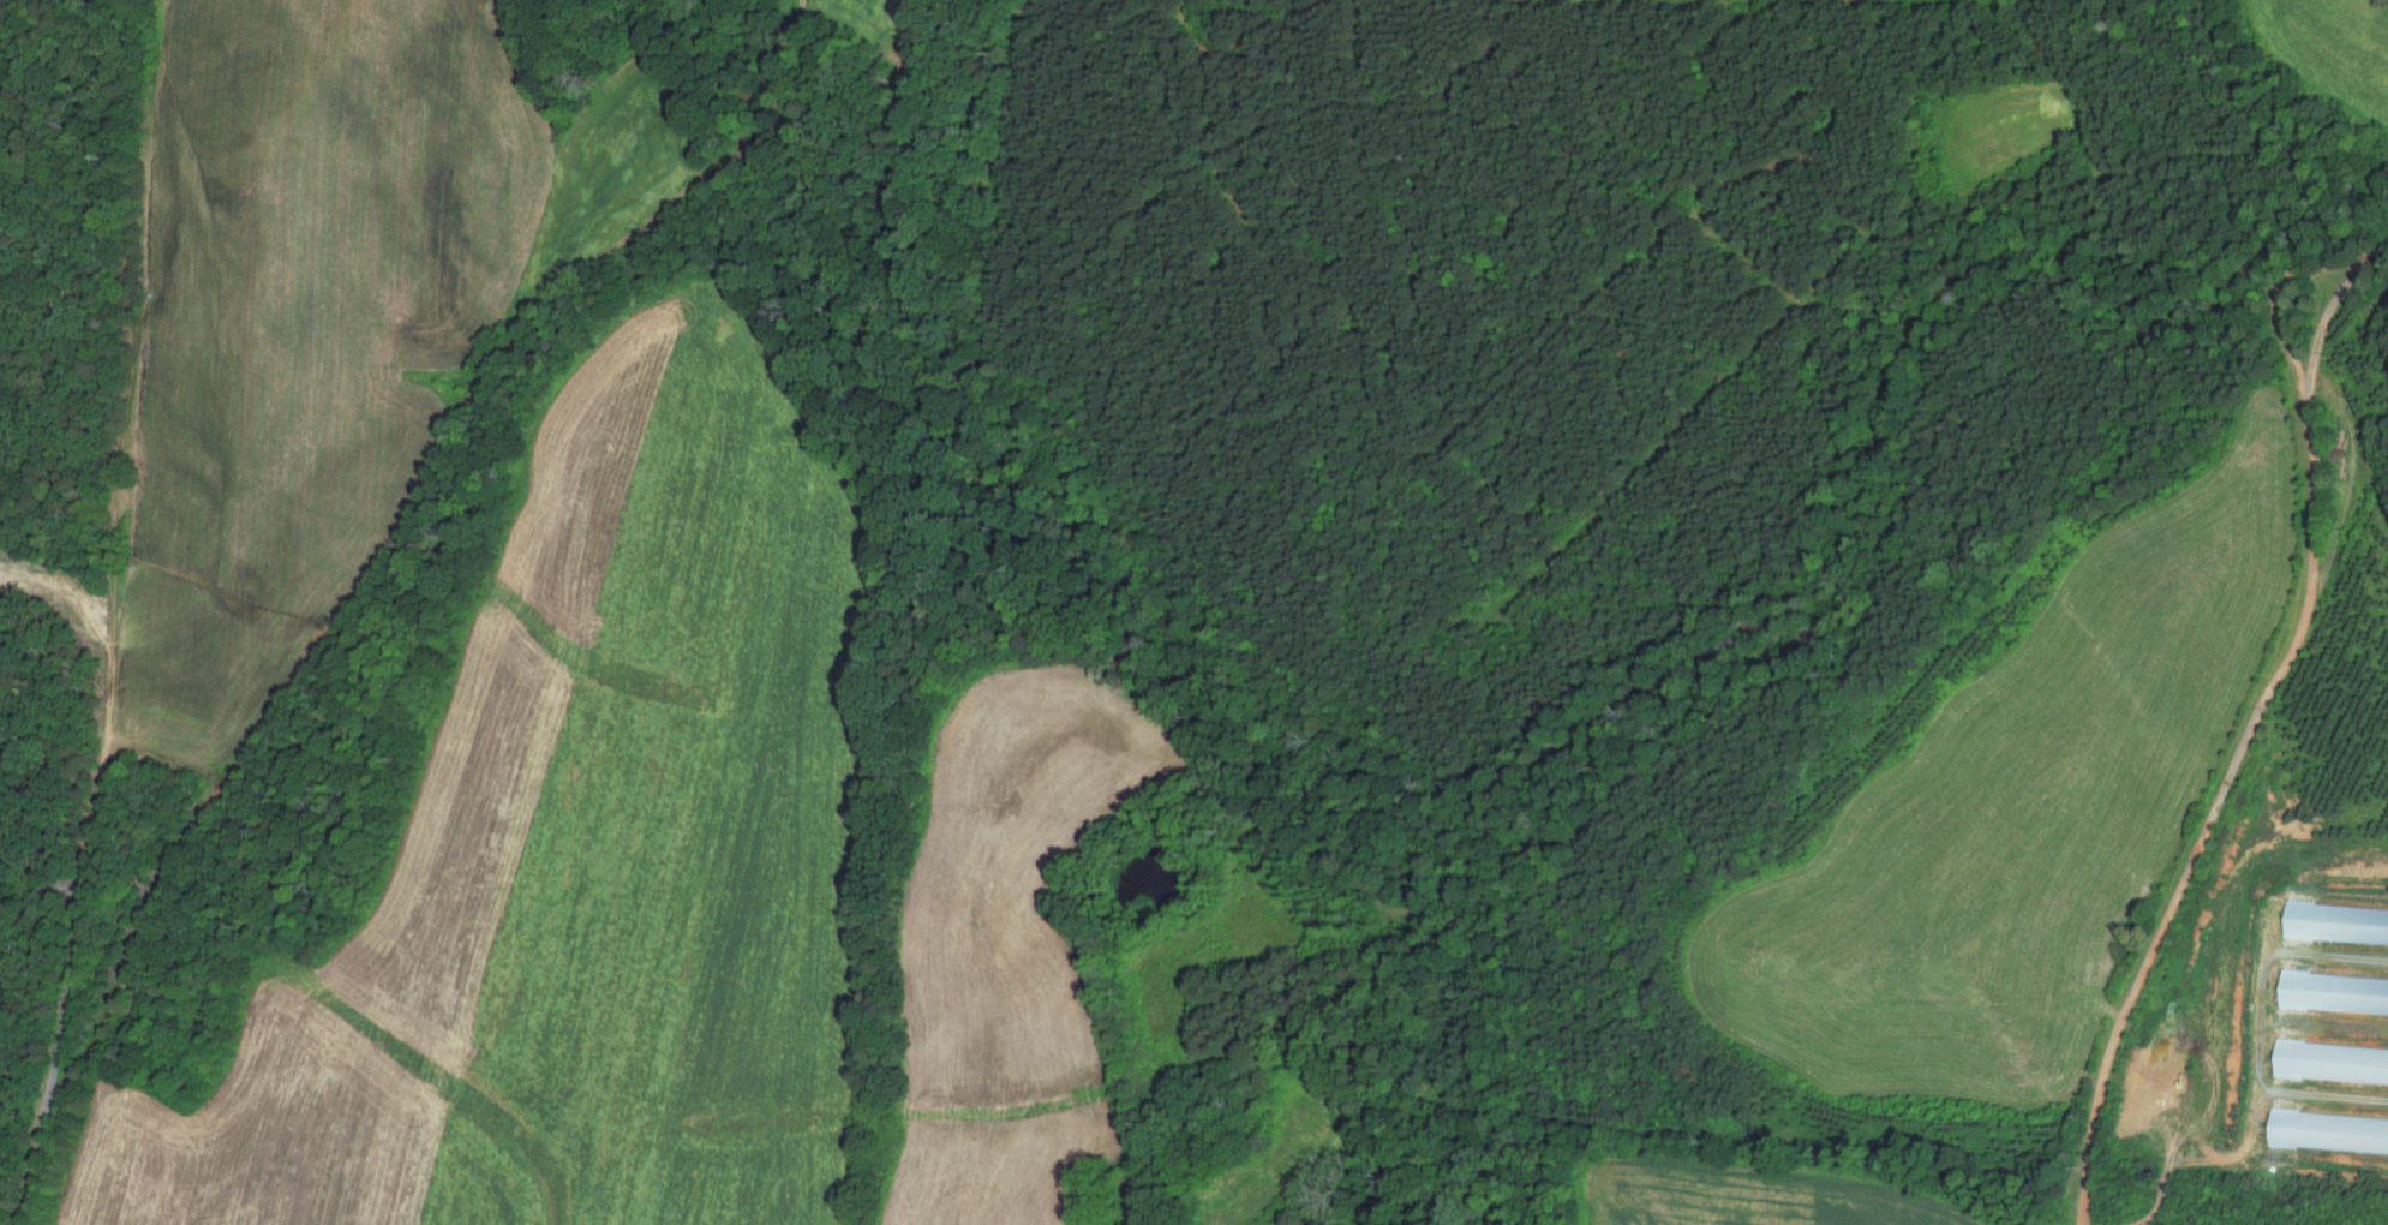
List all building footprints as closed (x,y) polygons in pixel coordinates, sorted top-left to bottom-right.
[(2282,902),(2280,938),(2387,945),(2387,909),(2282,902)] [(2277,971),(2274,1009),(2387,1016),(2387,977),(2277,971)] [(2272,1041),(2269,1076),(2387,1084),(2387,1048),(2272,1041)] [(2266,1109),(2264,1148),(2387,1155),(2387,1116),(2266,1109)]
